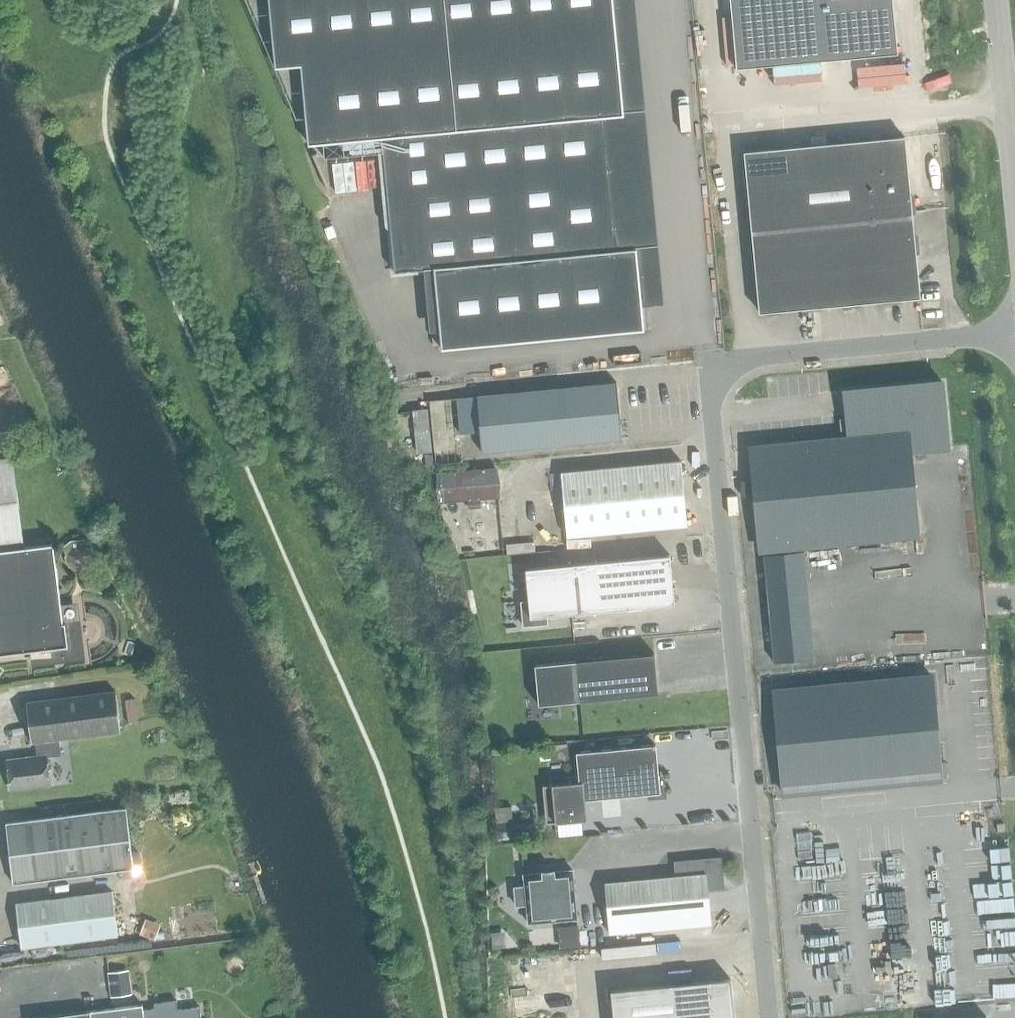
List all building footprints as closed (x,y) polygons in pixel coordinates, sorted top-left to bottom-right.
[(440,350),(643,330),(611,0),(268,0),(275,67),(300,65),(307,144),(321,143),(323,158),(382,152),(393,273),(433,269),(440,350)] [(735,67),(896,53),(892,0),(729,0),(735,67)] [(744,152),(759,312),(761,312),(762,316),(778,314),(777,310),(801,308),(801,312),(817,311),(817,306),(841,304),(841,308),(857,307),(857,303),(881,300),(881,305),(897,303),(897,299),(919,297),(915,260),(915,255),(919,254),(918,238),(913,239),(911,215),(915,214),(914,198),(910,199),(904,137),(785,148),(744,152)] [(459,434),(479,432),(481,452),(621,439),(616,382),(456,398),(459,434)] [(742,497),(753,496),(758,549),(765,548),(800,545),(823,543),(918,534),(910,450),(949,446),(942,382),(843,392),(848,439),(749,449),(752,480),(740,481),(742,497)] [(435,449),(433,407),(417,408),(419,450),(435,449)] [(29,650),(31,667),(85,660),(77,602),(61,605),(53,544),(23,547),(12,458),(0,459),(0,654),(29,650)] [(560,472),(566,537),(687,525),(680,461),(560,472)] [(495,472),(439,477),(441,505),(498,501),(495,472)] [(87,567),(91,557),(84,539),(70,541),(62,547),(66,555),(65,557),(69,567),(78,571),(87,567)] [(800,545),(765,548),(776,664),(813,661),(800,545)] [(520,601),(523,626),(548,623),(547,616),(674,603),(669,555),(572,564),(525,569),(528,600),(520,601)] [(573,661),(534,665),(538,705),(576,701),(657,693),(654,653),(573,661)] [(782,792),(942,776),(932,677),(773,692),(782,792)] [(37,758),(7,762),(10,788),(49,783),(46,757),(61,755),(59,739),(120,731),(119,725),(115,691),(26,703),(31,743),(34,742),(37,758)] [(551,761),(568,760),(567,743),(549,745),(551,761)] [(548,785),(551,824),(586,820),(584,800),(660,793),(655,745),(575,752),(578,776),(564,778),(565,784),(548,785)] [(131,851),(126,808),(83,813),(5,823),(13,884),(92,874),(110,872),(116,871),(116,875),(121,878),(134,877),(141,868),(139,854),(135,851),(131,851)] [(510,809),(494,810),(495,827),(511,825),(510,809)] [(1003,824),(996,825),(997,833),(1004,833),(1003,824)] [(605,883),(610,934),(710,924),(710,922),(708,904),(707,887),(721,886),(719,859),(721,859),(721,856),(673,861),(673,863),(676,863),(677,876),(605,883)] [(514,887),(515,905),(526,904),(528,923),(576,918),(572,870),(554,871),(553,869),(541,871),(542,873),(523,874),(524,886),(514,887)] [(15,904),(21,947),(118,935),(112,892),(15,904)] [(575,929),(555,931),(557,952),(577,950),(575,929)] [(503,933),(491,934),(492,950),(505,949),(503,933)] [(107,973),(110,997),(132,995),(129,970),(107,973)] [(613,1017),(735,1017),(733,1011),(730,979),(610,990),(613,1017)] [(199,1007),(177,1009),(176,1001),(153,1004),(154,1009),(143,1010),(142,1005),(111,1009),(35,1017),(200,1017),(199,1007)]
